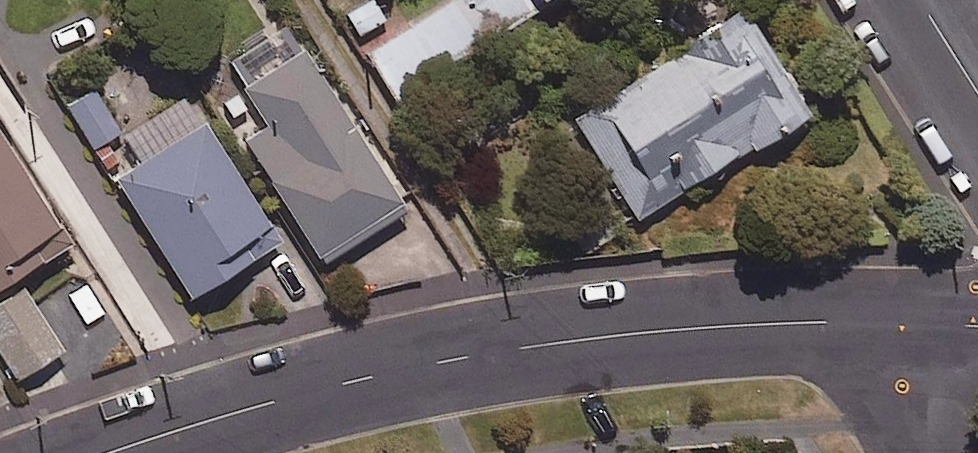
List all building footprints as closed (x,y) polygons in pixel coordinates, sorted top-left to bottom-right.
[(543,0),(453,0),(365,56),(395,102),(546,5),(543,0)] [(811,116),(748,10),(572,115),(635,221),(811,116)] [(305,49),(244,88),(269,127),(246,142),(322,264),(407,210),(305,49)] [(121,132),(94,89),(68,105),(95,148),(121,132)] [(281,242),(186,97),(123,139),(140,165),(117,180),(195,299),(281,242)] [(0,134),(0,290),(72,243),(0,134)] [(24,288),(0,304),(0,355),(17,381),(64,351),(24,288)]
